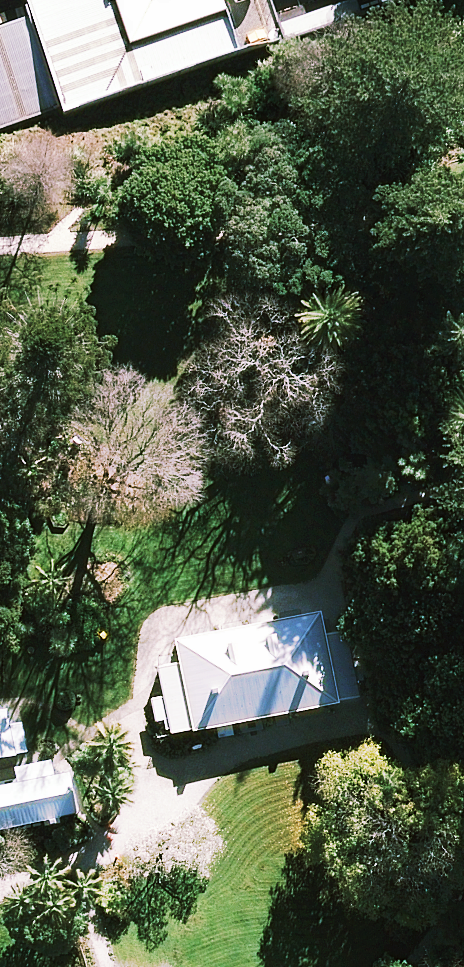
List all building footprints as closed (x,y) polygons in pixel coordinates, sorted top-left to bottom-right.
[(66,100),(29,0),(21,0),(0,8),(0,125),(66,100)] [(66,100),(245,35),(232,0),(29,0),(66,100)] [(332,611),(186,638),(190,661),(203,726),(349,698),(332,611)] [(203,726),(190,661),(155,668),(168,733),(203,726)] [(0,708),(0,756),(14,754),(5,707),(0,708)] [(13,767),(16,780),(53,773),(50,759),(13,767)] [(0,784),(0,828),(76,811),(67,769),(53,773),(16,780),(0,784)]
